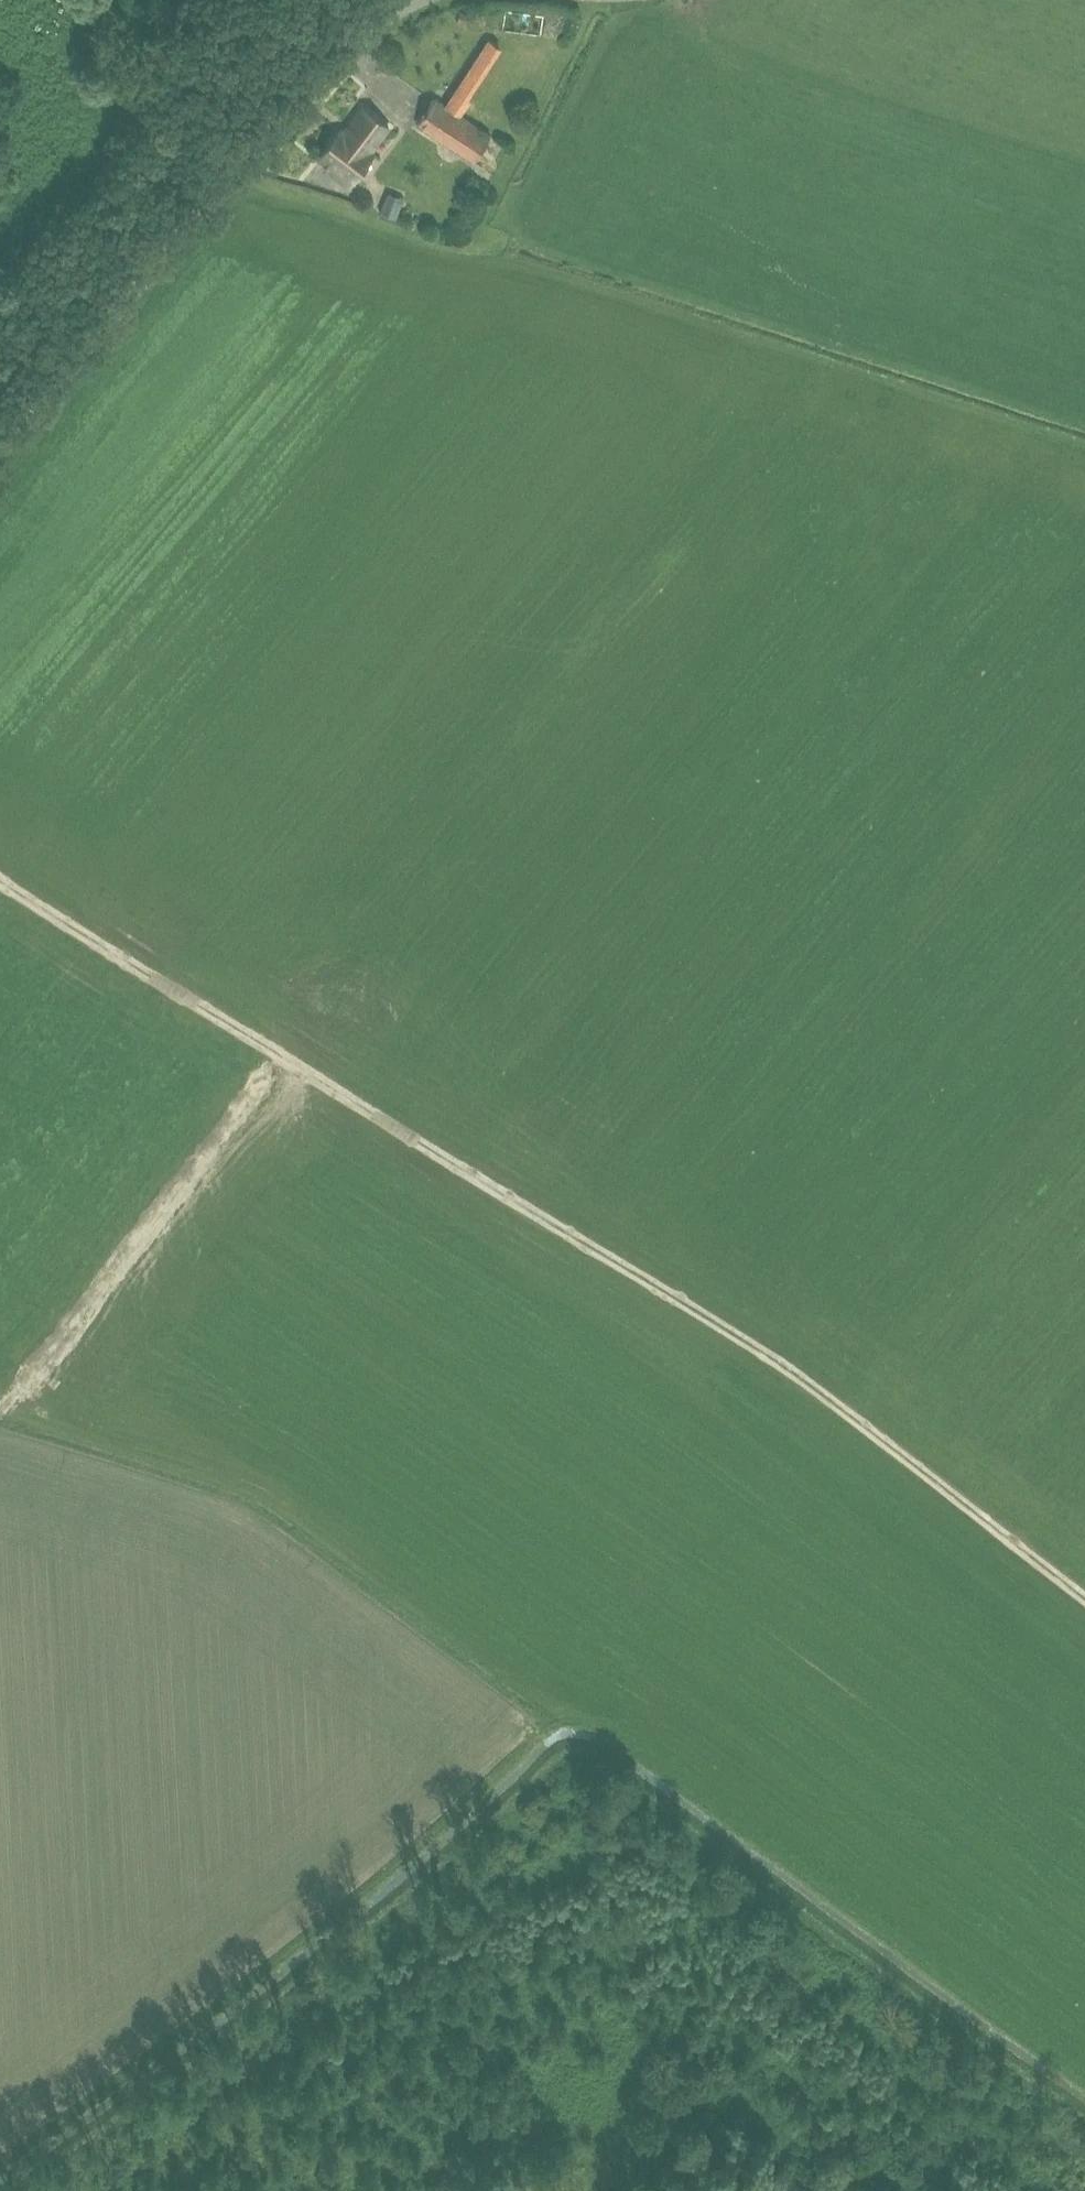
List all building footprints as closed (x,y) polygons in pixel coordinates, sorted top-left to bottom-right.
[(517,21),(533,22),(533,7),(517,6),(517,21)] [(434,98),(417,127),(471,163),(491,134),(460,114),(502,48),(488,39),(444,105),(434,98)] [(341,129),(319,158),(325,163),(319,170),(345,190),(373,154),(370,151),(389,127),(362,107),(348,126),(351,128),(347,134),(341,129)] [(395,218),(401,201),(386,196),(380,212),(395,218)]
